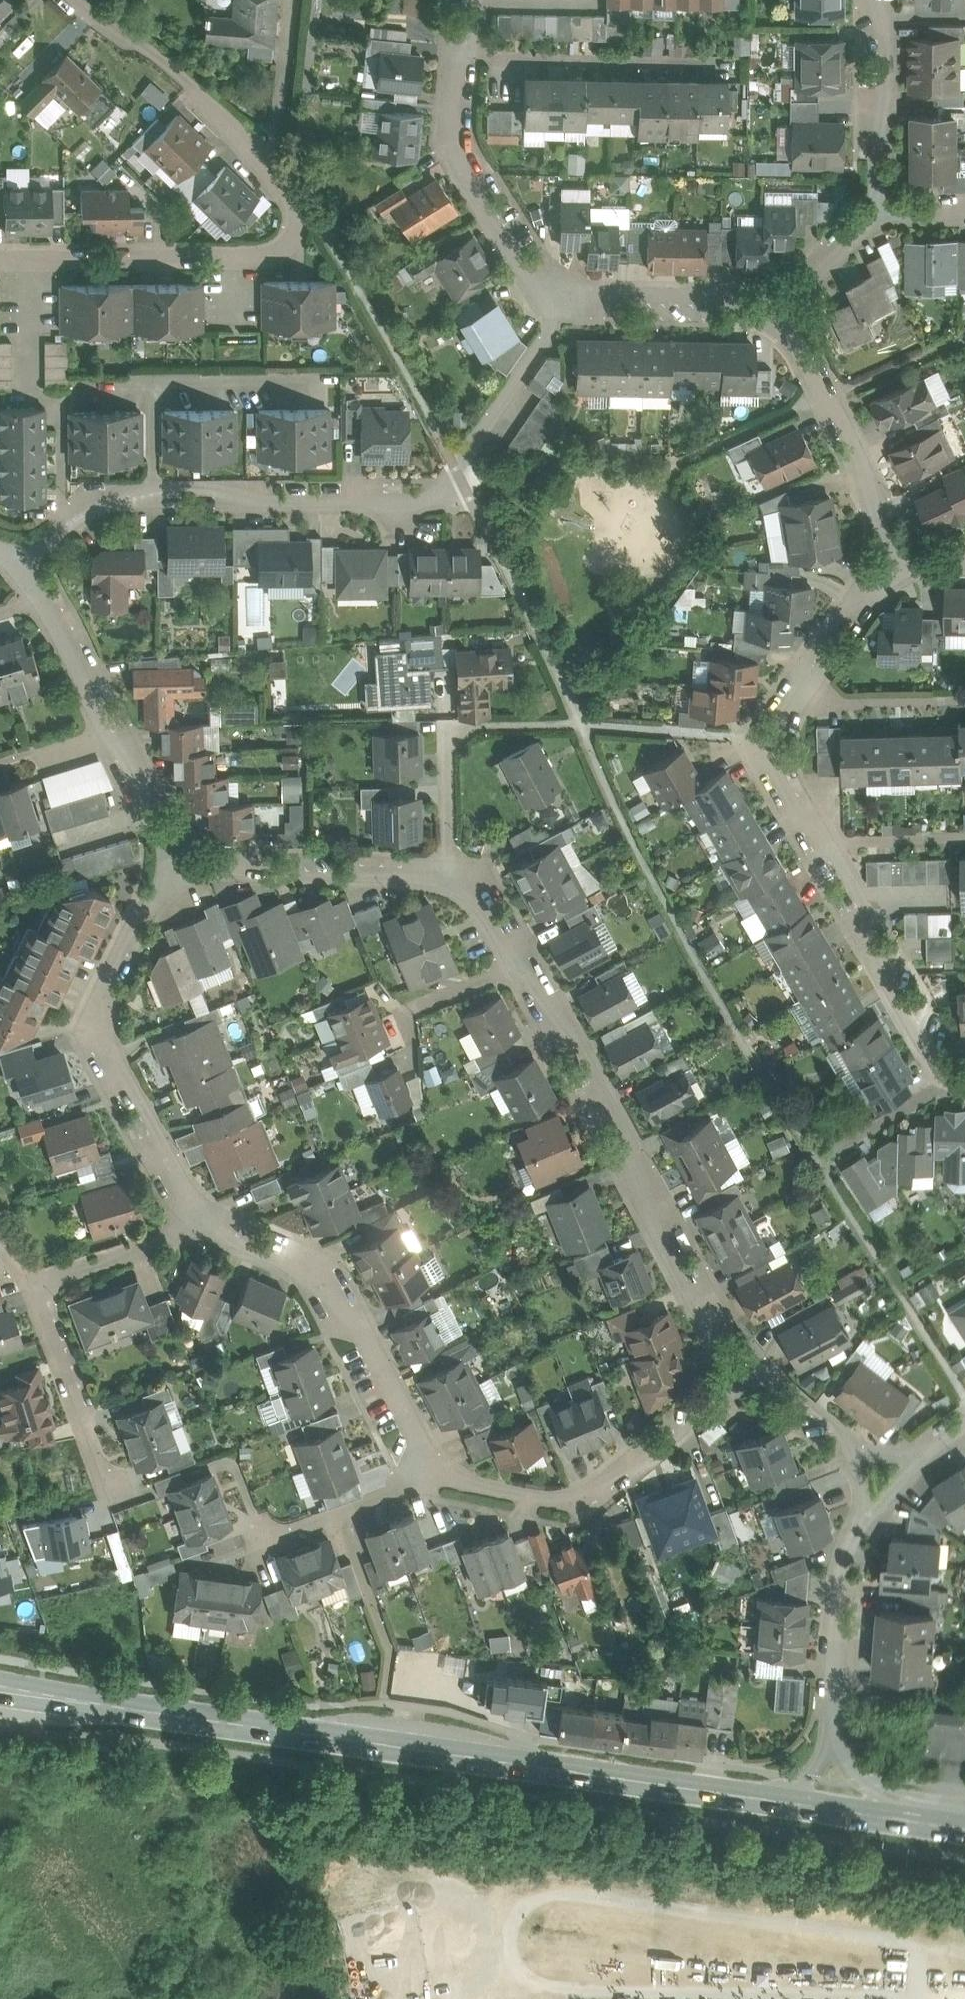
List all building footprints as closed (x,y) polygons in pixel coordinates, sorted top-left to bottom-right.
[(12,0),(0,0),(0,18),(14,3),(12,0)] [(233,16),(210,14),(210,10),(205,10),(204,20),(206,20),(204,40),(248,44),(273,46),(277,0),(235,0),(233,16)] [(799,16),(840,16),(840,0),(799,0),(799,16)] [(630,4),(606,3),(606,15),(606,22),(621,22),(621,19),(629,19),(630,4)] [(653,4),(630,4),(629,19),(652,20),(653,4)] [(1,26),(13,38),(31,19),(20,8),(1,26)] [(510,14),(498,14),(497,37),(509,38),(510,14)] [(522,14),(510,14),(509,38),(521,38),(522,14)] [(534,14),(522,14),(521,38),(533,38),(534,14)] [(546,14),(534,14),(533,38),(545,38),(546,14)] [(558,14),(546,14),(545,38),(557,38),(558,15),(558,14)] [(570,15),(558,15),(557,38),(557,39),(569,39),(570,15)] [(582,15),(570,15),(569,39),(581,39),(582,15)] [(594,15),(582,15),(581,39),(593,39),(594,15)] [(606,15),(594,15),(593,39),(606,39),(606,22),(606,15)] [(929,24),(929,38),(959,38),(959,39),(964,39),(964,24),(929,24)] [(406,30),(377,27),(376,38),(405,40),(406,30)] [(376,38),(371,37),(370,52),(382,54),(382,52),(409,55),(411,41),(405,40),(376,38)] [(929,38),(911,38),(911,64),(959,64),(959,39),(959,38),(929,38)] [(840,39),(799,40),(799,66),(798,66),(798,86),(798,87),(818,87),(841,87),(841,58),(840,58),(840,39)] [(785,67),(798,66),(799,66),(799,40),(785,40),(785,67)] [(273,46),(248,44),(247,58),(272,60),(273,46)] [(378,86),(382,54),(370,52),(368,52),(364,85),(378,86)] [(409,55),(382,52),(382,54),(378,86),(418,90),(421,56),(409,55)] [(101,88),(67,54),(43,78),(20,102),(33,115),(50,97),(56,91),(77,112),(77,111),(93,127),(116,103),(101,88)] [(959,64),(911,64),(911,90),(939,90),(959,90),(959,89),(959,64)] [(545,78),(524,78),(524,109),(524,123),(544,124),(545,78)] [(565,79),(545,78),(544,124),(564,124),(565,79)] [(585,79),(565,79),(564,124),(585,124),(585,115),(585,79)] [(611,80),(585,79),(585,115),(611,115),(611,80)] [(142,90),(160,105),(168,95),(150,80),(142,90)] [(638,80),(611,80),(611,115),(637,116),(638,80)] [(668,80),(638,80),(637,116),(637,134),(637,136),(638,136),(638,133),(667,134),(668,80)] [(698,81),(668,80),(667,134),(697,134),(697,125),(698,81)] [(727,81),(698,81),(697,125),(727,125),(727,109),(737,109),(737,88),(727,88),(727,81)] [(818,87),(798,87),(798,86),(790,86),(790,99),(818,99),(818,87)] [(939,90),(939,104),(964,104),(964,89),(959,89),(959,90),(939,90)] [(396,100),(362,96),(361,108),(378,110),(395,112),(396,100)] [(50,97),(33,115),(44,126),(62,108),(50,97)] [(818,99),(790,99),(790,124),(794,124),(794,123),(818,124),(818,99)] [(939,104),(939,116),(956,116),(956,121),(964,121),(964,104),(939,104)] [(500,108),(487,108),(487,133),(499,133),(500,108)] [(512,109),(500,108),(499,133),(511,134),(512,109)] [(524,109),(512,109),(511,134),(524,134),(524,123),(524,109)] [(395,112),(378,110),(375,145),(368,144),(367,155),(415,160),(420,114),(395,112)] [(166,126),(146,147),(147,147),(162,163),(194,131),(177,115),(166,126)] [(585,115),(585,124),(585,133),(610,133),(611,115),(585,115)] [(611,115),(610,133),(637,134),(637,116),(611,115)] [(939,116),(914,116),(914,146),(956,146),(956,121),(956,116),(939,116)] [(158,118),(133,143),(142,152),(147,147),(146,147),(166,126),(158,118)] [(818,124),(794,123),(794,124),(793,164),(842,165),(842,124),(818,124)] [(544,124),(544,144),(564,144),(564,124),(544,124)] [(564,124),(564,144),(584,144),(585,133),(585,124),(564,124)] [(194,131),(162,163),(178,178),(179,179),(200,157),(210,147),(194,131)] [(499,133),(487,133),(487,145),(524,146),(524,134),(511,134),(499,133)] [(914,146),(914,175),(944,175),(956,175),(956,174),(964,174),(964,160),(956,160),(956,146),(914,146)] [(200,157),(179,179),(178,178),(173,183),(183,192),(209,166),(200,157)] [(790,171),(790,159),(757,157),(756,170),(790,171)] [(162,163),(152,173),(168,189),(173,183),(178,178),(162,163)] [(183,192),(180,195),(189,204),(195,198),(194,197),(217,174),(209,166),(183,192)] [(217,174),(194,197),(195,198),(211,214),(241,182),(225,166),(217,174)] [(612,189),(624,189),(623,174),(612,174),(612,189)] [(956,174),(956,175),(944,175),(944,190),(964,190),(964,174),(956,174)] [(408,198),(394,208),(394,209),(412,237),(455,210),(437,181),(408,198)] [(241,182),(211,214),(227,230),(251,206),(258,198),(241,182)] [(6,187),(5,187),(6,212),(6,231),(29,231),(28,187),(6,187)] [(52,223),(51,187),(28,187),(29,231),(52,231),(52,223)] [(64,187),(51,187),(52,223),(64,223),(64,187)] [(400,187),(375,202),(383,215),(394,209),(394,208),(408,198),(401,187),(400,187)] [(793,189),(765,189),(765,206),(793,206),(793,197),(793,189)] [(128,190),(82,191),(82,214),(96,213),(96,211),(128,210),(128,207),(128,190)] [(590,192),(562,191),(562,203),(590,203),(590,192)] [(806,197),(793,197),(793,206),(794,206),(793,233),(805,234),(806,221),(806,197)] [(817,197),(806,197),(806,221),(817,221),(817,197)] [(562,203),(550,203),(550,227),(562,227),(562,203)] [(590,203),(562,203),(562,227),(561,245),(588,245),(589,225),(590,211),(590,203)] [(251,206),(227,230),(231,233),(241,233),(259,214),(251,206)] [(793,206),(765,206),(764,227),(765,227),(765,246),(793,246),(793,233),(794,206),(793,206)] [(128,207),(128,210),(96,211),(96,213),(96,231),(143,230),(143,207),(128,207)] [(629,212),(590,211),(589,225),(618,225),(629,226),(629,225),(629,220),(629,212)] [(654,220),(654,229),(650,229),(649,229),(648,261),(648,269),(676,269),(677,230),(677,221),(674,218),(657,217),(654,220)] [(629,220),(629,225),(650,225),(650,229),(654,229),(654,220),(629,220)] [(618,225),(589,225),(588,245),(588,265),(616,265),(617,261),(618,225)] [(629,226),(618,225),(617,261),(629,262),(629,261),(629,226)] [(650,225),(629,225),(629,226),(629,261),(648,261),(649,229),(650,229),(650,225)] [(737,227),(721,226),(721,230),(720,262),(736,263),(737,227)] [(764,227),(737,227),(736,263),(736,266),(765,267),(765,246),(765,227),(764,227)] [(705,230),(677,230),(676,269),(704,270),(705,262),(705,230)] [(721,230),(705,230),(705,262),(720,262),(721,230)] [(438,257),(433,260),(437,267),(457,298),(480,283),(475,275),(490,265),(472,236),(438,257)] [(958,240),(930,240),(930,244),(909,244),(909,292),(920,292),(920,293),(923,293),(923,292),(940,292),(940,280),(959,280),(958,240)] [(883,255),(892,276),(905,270),(893,245),(881,250),(883,255)] [(432,247),(405,264),(416,280),(437,267),(433,260),(438,257),(432,247)] [(892,276),(883,255),(870,261),(876,273),(878,272),(883,284),(894,279),(892,276)] [(407,286),(416,280),(405,264),(397,269),(407,286)] [(876,273),(847,286),(854,301),(831,312),(846,345),(871,334),(864,319),(893,306),(891,301),(883,284),(878,272),(876,273)] [(891,301),(902,296),(894,279),(883,284),(891,301)] [(940,292),(958,292),(959,285),(959,280),(940,280),(940,292)] [(333,281),(263,282),(264,328),(334,327),(333,281)] [(131,284),(61,285),(62,331),(132,331),(131,284)] [(201,284),(131,284),(132,331),(202,330),(201,284)] [(476,300),(455,313),(462,323),(482,310),(476,300)] [(482,310),(462,323),(469,334),(463,337),(471,349),(476,346),(483,357),(517,336),(517,335),(510,325),(512,323),(504,312),(502,313),(496,302),(482,310)] [(517,336),(483,357),(506,373),(527,344),(517,335),(517,336)] [(0,342),(0,354),(11,354),(11,342),(0,342)] [(68,342),(44,342),(44,354),(68,354),(68,342)] [(611,342),(577,342),(577,360),(571,365),(577,371),(576,389),(610,389),(611,342)] [(643,343),(611,342),(610,389),(642,389),(643,389),(643,343)] [(672,343),(643,343),(643,389),(671,389),(671,382),(672,343)] [(722,344),(672,343),(671,382),(695,382),(721,382),(722,344)] [(754,345),(722,344),(721,382),(721,388),(752,389),(753,389),(753,368),(754,345)] [(11,354),(0,354),(0,366),(11,366),(11,354)] [(68,354),(44,354),(45,366),(68,366),(68,354)] [(563,357),(547,357),(533,376),(547,386),(552,379),(562,379),(563,357)] [(11,366),(0,366),(0,378),(11,378),(11,366)] [(68,366),(45,366),(45,378),(68,378),(68,366)] [(771,368),(753,368),(753,389),(752,389),(752,394),(761,394),(771,394),(771,368)] [(926,377),(938,403),(945,400),(950,397),(938,371),(926,377)] [(526,383),(543,395),(548,387),(547,386),(533,376),(531,375),(526,383)] [(926,377),(871,402),(883,429),(913,415),(938,404),(938,403),(926,377)] [(11,378),(0,378),(0,390),(12,390),(11,378)] [(68,378),(45,378),(45,390),(69,390),(68,378)] [(695,382),(671,382),(671,389),(671,403),(695,403),(695,382)] [(752,389),(721,388),(720,408),(761,409),(761,394),(752,394),(752,389)] [(610,389),(610,409),(642,410),(642,389),(610,389)] [(671,389),(643,389),(642,389),(642,410),(670,410),(671,403),(671,389)] [(0,392),(0,408),(29,408),(28,392),(0,392)] [(543,395),(536,404),(559,420),(565,411),(543,395)] [(938,404),(913,415),(918,426),(938,417),(951,411),(945,400),(938,403),(938,404)] [(360,413),(360,403),(341,403),(341,439),(365,438),(365,413),(360,413)] [(559,420),(536,404),(529,414),(552,430),(559,420)] [(0,408),(0,431),(45,430),(45,407),(29,408),(0,408)] [(234,410),(164,411),(165,459),(234,459),(234,410)] [(328,410),(258,410),(259,459),(328,458),(328,410)] [(140,411),(70,411),(70,460),(141,459),(140,411)] [(406,413),(365,413),(365,438),(365,457),(405,457),(406,413)] [(552,430),(529,414),(520,428),(543,443),(552,430)] [(918,426),(906,432),(911,443),(937,431),(937,432),(940,430),(944,429),(938,417),(918,426)] [(543,443),(520,428),(503,452),(536,453),(543,443)] [(0,431),(0,454),(45,453),(45,430),(0,431)] [(764,446),(750,452),(751,454),(759,471),(765,484),(813,462),(798,430),(764,446)] [(911,443),(894,451),(906,478),(952,457),(940,430),(937,432),(937,431),(911,443)] [(758,434),(728,447),(735,462),(735,461),(751,454),(750,452),(764,446),(758,434)] [(0,454),(0,477),(45,476),(45,453),(0,454)] [(751,454),(735,461),(743,478),(759,471),(751,454)] [(944,473),(949,484),(951,487),(964,481),(964,464),(944,473)] [(0,477),(0,500),(45,499),(45,476),(0,477)] [(951,487),(949,484),(917,499),(924,515),(944,526),(951,521),(952,523),(964,517),(964,481),(951,487)] [(786,490),(759,502),(763,512),(783,507),(782,505),(788,503),(786,490)] [(788,503),(782,505),(783,507),(787,532),(834,524),(829,497),(788,503)] [(834,524),(787,532),(791,559),(791,560),(797,559),(839,552),(834,524)] [(289,526),(245,527),(245,563),(264,563),(264,581),(304,580),(307,580),(306,536),(289,536),(289,526)] [(221,527),(169,527),(169,563),(169,571),(193,571),(193,569),(222,569),(221,527)] [(234,563),(245,563),(245,527),(233,527),(234,563)] [(769,535),(774,560),(791,559),(787,532),(769,535)] [(157,536),(134,536),(134,551),(141,551),(142,567),(157,567),(157,563),(157,536)] [(321,536),(306,536),(307,580),(304,580),(304,592),(322,592),(321,544),(321,536)] [(339,550),(339,544),(321,544),(322,580),(338,580),(338,550),(339,550)] [(446,590),(445,549),(411,550),(411,553),(411,583),(412,590),(446,590)] [(477,549),(445,549),(446,590),(477,590),(478,590),(477,563),(477,549)] [(339,550),(338,550),(338,580),(338,591),(358,591),(358,593),(384,592),(384,583),(384,553),(383,550),(339,550)] [(134,551),(107,551),(107,560),(94,560),(94,608),(124,608),(124,581),(142,581),(142,567),(141,551),(134,551)] [(397,553),(384,553),(384,583),(398,583),(397,553)] [(411,553),(397,553),(398,583),(411,583),(411,553)] [(774,560),(767,560),(768,571),(792,573),(800,574),(797,559),(791,560),(791,559),(774,560)] [(169,563),(157,563),(157,567),(158,603),(174,603),(173,572),(169,572),(169,571),(169,563)] [(492,563),(477,563),(478,590),(477,590),(477,593),(505,593),(492,563)] [(792,573),(768,571),(756,570),(754,588),(767,589),(767,583),(791,585),(792,573)] [(791,585),(767,583),(767,589),(765,611),(792,613),(809,614),(811,586),(791,585)] [(754,588),(750,588),(748,609),(765,611),(767,589),(754,588)] [(947,588),(946,617),(946,630),(947,630),(964,631),(964,589),(947,588)] [(922,608),(898,608),(898,632),(885,632),(882,632),(881,661),(898,662),(899,656),(921,656),(921,652),(922,616),(922,608)] [(885,608),(885,632),(898,632),(898,608),(885,608)] [(748,609),(736,609),(734,630),(746,631),(748,609)] [(765,611),(748,609),(746,631),(746,637),(770,639),(790,641),(792,613),(765,611)] [(934,617),(922,616),(921,652),(933,653),(933,647),(934,617)] [(946,617),(934,617),(933,647),(946,647),(947,630),(946,630),(946,617)] [(770,639),(746,637),(746,631),(734,630),(733,649),(739,649),(766,651),(769,651),(770,639)] [(946,647),(964,647),(964,631),(947,630),(946,647)] [(440,633),(403,636),(406,670),(443,667),(440,633)] [(0,641),(0,675),(6,698),(41,687),(36,668),(38,667),(32,648),(26,650),(21,635),(0,641)] [(382,672),(406,670),(403,636),(380,638),(382,672)] [(509,647),(457,651),(460,716),(489,714),(487,683),(511,682),(509,647)] [(766,651),(739,649),(738,662),(756,663),(756,664),(765,665),(766,651)] [(157,657),(129,659),(130,672),(135,672),(158,671),(158,669),(157,657)] [(693,685),(709,686),(711,660),(695,658),(693,685)] [(287,660),(275,660),(275,674),(288,674),(287,660)] [(738,662),(711,660),(709,686),(738,689),(754,690),(756,664),(756,663),(738,662)] [(158,671),(135,672),(135,693),(147,693),(148,726),(161,726),(169,725),(169,720),(168,720),(167,689),(189,689),(189,693),(205,692),(205,688),(204,688),(203,678),(191,678),(190,669),(158,669),(158,671)] [(679,710),(691,711),(693,685),(674,684),(672,709),(679,710)] [(738,689),(709,686),(693,685),(691,711),(691,712),(707,713),(736,715),(738,689)] [(220,710),(220,724),(260,723),(260,709),(220,710)] [(707,713),(691,712),(691,711),(679,710),(678,724),(706,726),(707,713)] [(416,720),(389,720),(390,732),(416,732),(416,720)] [(201,724),(169,725),(161,726),(162,753),(173,753),(173,752),(201,752),(202,751),(201,724)] [(220,724),(201,724),(202,751),(213,751),(221,751),(220,724)] [(831,750),(830,726),(818,726),(819,751),(831,750)] [(842,726),(830,726),(831,750),(843,750),(842,735),(842,726)] [(931,733),(914,733),(915,778),(939,777),(937,731),(931,731),(931,733)] [(961,732),(945,732),(944,731),(937,731),(939,777),(963,776),(963,768),(962,768),(961,732)] [(390,732),(381,733),(375,733),(376,773),(417,772),(419,770),(419,732),(416,732),(390,732)] [(883,734),(867,735),(868,779),(892,779),(890,732),(883,733),(883,734)] [(914,733),(897,734),(897,732),(890,732),(892,779),(915,778),(914,733)] [(859,735),(842,735),(843,750),(843,774),(843,780),(868,779),(867,735),(866,735),(866,733),(859,733),(859,735)] [(535,742),(503,759),(526,803),(558,786),(535,742)] [(684,748),(644,772),(663,807),(703,784),(704,783),(684,748)] [(819,774),(831,774),(831,750),(819,751),(819,774)] [(843,750),(831,750),(831,774),(843,774),(843,750)] [(201,752),(173,752),(173,753),(174,780),(186,779),(214,778),(213,751),(202,751),(201,752)] [(704,783),(703,784),(709,795),(731,782),(725,771),(704,783)] [(302,776),(282,777),(282,797),(302,796),(302,776)] [(214,778),(186,779),(187,806),(211,806),(212,805),(227,805),(227,804),(226,777),(214,778)] [(892,779),(892,797),(916,796),(915,778),(892,779)] [(892,797),(892,779),(868,779),(868,798),(892,797)] [(0,790),(0,806),(7,829),(7,830),(7,831),(22,827),(23,829),(27,828),(27,825),(36,823),(24,782),(0,790)] [(731,782),(709,795),(703,784),(683,795),(703,828),(707,825),(744,804),(740,797),(740,793),(735,785),(732,783),(731,782)] [(389,786),(361,787),(361,807),(375,806),(375,799),(389,798),(389,786)] [(102,790),(90,794),(97,817),(109,813),(102,790)] [(97,817),(90,794),(79,797),(86,820),(97,817)] [(79,797),(67,801),(74,824),(86,820),(79,797)] [(389,798),(375,799),(375,806),(376,840),(420,839),(419,819),(416,817),(415,798),(389,798)] [(67,801),(56,804),(63,827),(74,824),(67,801)] [(56,804),(45,808),(52,831),(63,827),(56,804)] [(252,804),(227,804),(227,805),(212,805),(211,806),(212,833),(252,832),(252,804)] [(289,804),(289,822),(302,821),(301,804),(289,804)] [(744,804),(707,825),(726,858),(742,849),(736,839),(757,827),(744,804)] [(302,845),(302,821),(289,822),(286,822),(287,833),(279,833),(279,845),(302,845)] [(714,865),(721,860),(726,858),(707,825),(703,828),(695,833),(714,865)] [(530,826),(510,837),(518,851),(538,841),(530,826)] [(757,827),(736,839),(742,849),(763,837),(757,827)] [(562,830),(529,847),(534,857),(557,846),(567,841),(562,830)] [(742,849),(726,858),(721,860),(742,896),(747,893),(747,892),(783,871),(763,837),(742,849)] [(129,838),(118,842),(125,865),(136,861),(129,838)] [(579,861),(567,841),(557,846),(568,867),(579,861)] [(118,842),(106,845),(113,868),(125,865),(118,842)] [(106,845),(95,849),(102,872),(113,868),(106,845)] [(534,857),(513,869),(524,890),(568,867),(557,846),(534,857)] [(95,849),(83,852),(90,875),(102,872),(95,849)] [(83,852),(72,856),(79,879),(90,875),(83,852)] [(72,856),(60,859),(67,882),(79,879),(72,856)] [(939,858),(927,859),(927,883),(939,882),(939,858)] [(951,858),(939,858),(939,882),(951,882),(951,858)] [(915,859),(903,860),(903,883),(915,883),(915,859)] [(927,859),(915,859),(915,883),(927,883),(927,859)] [(879,860),(867,860),(867,884),(879,884),(879,860)] [(891,860),(879,860),(879,884),(891,884),(891,860)] [(903,860),(891,860),(891,884),(903,883),(903,860)] [(568,867),(524,890),(538,916),(559,905),(582,893),(568,867)] [(783,871),(747,892),(747,893),(760,915),(770,932),(807,911),(783,871)] [(43,931),(80,950),(89,955),(112,906),(109,895),(92,887),(59,897),(43,931)] [(582,893),(559,905),(565,918),(588,906),(582,893)] [(742,896),(732,903),(744,924),(760,915),(747,893),(742,896)] [(255,914),(263,910),(257,894),(249,897),(255,914)] [(263,910),(255,914),(249,897),(232,903),(243,931),(260,972),(304,954),(296,934),(288,916),(283,902),(263,910)] [(300,911),(295,898),(283,902),(288,916),(300,911)] [(300,911),(288,916),(296,934),(314,926),(320,941),(339,934),(336,927),(355,919),(352,913),(347,901),(329,908),(326,901),(300,911)] [(221,908),(218,902),(206,907),(209,914),(210,914),(220,939),(231,934),(221,908)] [(243,931),(232,903),(221,908),(231,934),(232,936),(243,931)] [(378,903),(352,913),(355,919),(361,936),(387,925),(386,921),(378,903)] [(456,966),(430,903),(386,921),(387,925),(411,984),(456,966)] [(588,906),(565,918),(571,928),(589,919),(592,926),(603,920),(594,903),(588,906)] [(770,932),(766,935),(784,966),(824,942),(807,911),(770,932)] [(917,913),(905,913),(906,937),(917,937),(917,913)] [(929,913),(917,913),(917,937),(927,937),(929,937),(929,936),(929,913)] [(941,936),(940,913),(929,913),(929,936),(941,936)] [(951,913),(940,913),(941,936),(952,935),(951,913)] [(209,914),(177,928),(183,944),(201,988),(220,981),(215,968),(230,962),(220,939),(210,914),(209,914)] [(770,932),(760,915),(744,924),(754,941),(766,935),(770,932)] [(571,928),(550,940),(569,975),(607,954),(592,926),(589,919),(571,928)] [(592,926),(607,954),(621,947),(606,919),(603,920),(592,926)] [(10,977),(47,997),(56,1001),(80,950),(43,931),(34,927),(10,977)] [(177,928),(166,932),(172,949),(183,944),(177,928)] [(929,937),(927,937),(927,949),(953,948),(953,936),(929,937)] [(824,942),(784,966),(803,998),(844,975),(824,942)] [(172,949),(161,953),(152,972),(164,1004),(186,995),(199,989),(201,989),(201,988),(183,944),(172,949)] [(953,948),(927,949),(927,961),(953,960),(953,948)] [(624,959),(594,975),(599,986),(620,975),(621,976),(630,971),(624,959)] [(215,968),(220,981),(234,975),(230,962),(215,968)] [(630,971),(621,976),(635,1003),(649,996),(635,968),(630,971)] [(10,977),(1,973),(0,974),(0,1040),(30,1031),(47,997),(10,977)] [(599,986),(580,996),(595,1025),(635,1003),(621,976),(620,975),(599,986)] [(844,975),(803,998),(817,1022),(827,1017),(833,1025),(822,1031),(823,1033),(854,1015),(864,1009),(844,975)] [(348,1005),(363,999),(359,988),(344,994),(348,1005)] [(199,989),(186,995),(194,1014),(207,1008),(199,989)] [(344,994),(312,1007),(317,1019),(328,1014),(328,1013),(348,1005),(344,994)] [(501,996),(464,1016),(474,1036),(483,1052),(483,1053),(501,1043),(520,1033),(501,996)] [(348,1005),(328,1013),(328,1014),(317,1019),(316,1019),(319,1027),(317,1030),(321,1038),(324,1040),(325,1039),(325,1040),(377,1019),(368,997),(363,999),(348,1005)] [(803,998),(787,1007),(806,1038),(809,1036),(811,1040),(822,1034),(823,1033),(822,1031),(833,1025),(827,1017),(817,1022),(803,998)] [(173,1011),(178,1022),(184,1019),(191,1017),(186,1006),(173,1011)] [(217,1006),(202,1012),(207,1023),(214,1020),(214,1021),(221,1018),(217,1006)] [(653,1008),(621,1024),(627,1035),(647,1024),(647,1025),(659,1019),(653,1008)] [(207,1023),(202,1012),(191,1017),(184,1019),(189,1030),(207,1023)] [(861,1027),(854,1015),(823,1033),(822,1034),(832,1051),(841,1046),(854,1068),(894,1045),(877,1017),(861,1027)] [(377,1019),(325,1040),(325,1041),(324,1044),(326,1049),(329,1051),(333,1061),(345,1056),(345,1057),(366,1049),(379,1044),(386,1041),(377,1019)] [(189,1030),(154,1044),(161,1062),(169,1059),(179,1086),(232,1064),(214,1021),(214,1020),(207,1023),(189,1030)] [(621,1024),(601,1035),(606,1046),(627,1035),(621,1024)] [(627,1035),(606,1046),(621,1074),(662,1052),(647,1025),(647,1024),(627,1035)] [(474,1036),(465,1041),(474,1057),(483,1052),(474,1036)] [(33,1043),(11,1050),(17,1069),(38,1062),(33,1043)] [(501,1043),(483,1053),(483,1052),(474,1057),(480,1068),(506,1054),(501,1043)] [(370,1060),(384,1055),(379,1044),(366,1049),(370,1060)] [(894,1045),(854,1068),(878,1109),(911,1090),(905,1080),(912,1076),(894,1045)] [(366,1049),(345,1057),(345,1056),(333,1061),(338,1073),(370,1060),(366,1049)] [(0,1053),(0,1059),(6,1079),(17,1075),(16,1069),(17,1069),(11,1050),(0,1053)] [(506,1054),(480,1068),(469,1073),(480,1094),(500,1084),(497,1078),(514,1068),(506,1054)] [(17,1069),(16,1069),(17,1075),(24,1098),(41,1092),(44,1100),(74,1091),(63,1055),(38,1062),(17,1069)] [(683,1055),(662,1066),(668,1076),(681,1069),(682,1070),(689,1066),(683,1055)] [(463,1063),(469,1073),(480,1068),(474,1057),(463,1063)] [(514,1068),(497,1078),(500,1084),(517,1116),(554,1096),(534,1058),(514,1068)] [(370,1060),(338,1073),(344,1088),(367,1079),(367,1078),(376,1074),(370,1060)] [(179,1086),(187,1103),(199,1098),(207,1118),(192,1125),(194,1129),(200,1142),(203,1141),(254,1120),(245,1099),(232,1064),(179,1086)] [(376,1074),(367,1078),(367,1079),(381,1113),(409,1102),(411,1101),(406,1090),(397,1066),(376,1074)] [(668,1076),(638,1092),(653,1120),(696,1097),(682,1070),(681,1069),(668,1076)] [(411,1101),(409,1102),(416,1120),(425,1116),(423,1084),(406,1090),(411,1101)] [(310,1086),(293,1089),(282,1090),(284,1102),(305,1099),(307,1112),(314,1111),(310,1086)] [(260,1093),(245,1099),(254,1120),(258,1119),(268,1115),(260,1093)] [(949,1110),(948,1115),(936,1115),(936,1124),(935,1153),(947,1153),(947,1177),(950,1178),(950,1182),(956,1188),(964,1188),(964,1116),(964,1110),(949,1110)] [(557,1113),(533,1122),(538,1134),(562,1124),(557,1113)] [(86,1116),(44,1129),(46,1134),(56,1167),(88,1158),(98,1154),(86,1116)] [(41,1117),(18,1124),(23,1141),(46,1134),(44,1129),(41,1117)] [(690,1128),(666,1141),(673,1153),(680,1149),(687,1161),(724,1142),(710,1117),(690,1128)] [(684,1118),(660,1130),(666,1141),(690,1128),(684,1118)] [(254,1120),(203,1141),(207,1152),(220,1184),(237,1177),(233,1166),(254,1158),(258,1168),(275,1161),(258,1119),(254,1120)] [(538,1134),(518,1142),(535,1184),(555,1176),(554,1173),(582,1161),(575,1144),(569,1146),(567,1142),(570,1141),(562,1123),(562,1124),(538,1134)] [(936,1124),(919,1124),(918,1132),(899,1131),(899,1138),(898,1180),(913,1180),(913,1172),(914,1172),(935,1173),(935,1153),(936,1124)] [(194,1129),(175,1137),(181,1150),(188,1147),(200,1142),(194,1129)] [(724,1142),(737,1167),(751,1159),(738,1135),(724,1142)] [(880,1155),(868,1163),(864,1155),(843,1168),(869,1208),(898,1190),(898,1191),(898,1180),(899,1138),(893,1138),(881,1146),(880,1155)] [(200,1142),(188,1147),(192,1158),(207,1152),(203,1141),(200,1142)] [(724,1142),(687,1161),(694,1174),(686,1178),(692,1190),(716,1178),(737,1167),(724,1142)] [(98,1154),(88,1158),(94,1177),(115,1171),(109,1151),(98,1154)] [(338,1164),(288,1184),(294,1198),(299,1196),(304,1207),(348,1189),(338,1164)] [(94,1177),(78,1182),(82,1196),(84,1195),(83,1194),(119,1183),(115,1171),(94,1177)] [(914,1172),(913,1172),(913,1180),(913,1181),(913,1185),(934,1185),(935,1173),(914,1172)] [(276,1176),(250,1187),(256,1200),(282,1189),(276,1176)] [(716,1178),(692,1190),(698,1201),(714,1192),(722,1188),(716,1178)] [(722,1188),(714,1192),(720,1203),(736,1194),(736,1195),(742,1192),(735,1181),(722,1188)] [(119,1183),(83,1194),(84,1195),(95,1233),(136,1221),(135,1218),(142,1216),(136,1197),(129,1199),(124,1182),(119,1183)] [(560,1187),(530,1199),(535,1211),(550,1205),(550,1204),(564,1198),(560,1187)] [(564,1198),(550,1204),(550,1205),(567,1246),(584,1240),(586,1243),(606,1235),(605,1231),(606,1231),(589,1188),(564,1198)] [(348,1189),(304,1207),(314,1231),(352,1216),(358,1213),(357,1210),(348,1189)] [(720,1203),(697,1215),(711,1242),(750,1221),(736,1195),(736,1194),(720,1203)] [(383,1199),(357,1210),(358,1213),(352,1216),(357,1228),(364,1224),(388,1212),(383,1199)] [(817,1225),(830,1221),(825,1204),(811,1208),(817,1225)] [(388,1212),(364,1224),(372,1240),(396,1228),(396,1229),(401,1227),(393,1210),(388,1212)] [(750,1221),(711,1242),(725,1268),(748,1256),(764,1247),(763,1246),(750,1221)] [(372,1240),(353,1250),(367,1278),(372,1275),(372,1274),(409,1255),(396,1229),(396,1228),(372,1240)] [(764,1247),(748,1256),(754,1266),(767,1259),(775,1255),(769,1243),(763,1246),(764,1247)] [(607,1244),(574,1257),(582,1278),(601,1271),(599,1266),(613,1260),(607,1244)] [(613,1260),(599,1266),(601,1271),(613,1301),(651,1286),(637,1251),(613,1260)] [(409,1255),(372,1274),(372,1275),(387,1303),(389,1302),(415,1288),(444,1273),(434,1255),(420,1262),(414,1252),(409,1255)] [(782,1252),(775,1255),(767,1259),(773,1270),(787,1262),(782,1252)] [(754,1266),(734,1277),(740,1287),(773,1270),(767,1259),(754,1266)] [(224,1272),(194,1260),(179,1297),(184,1299),(182,1305),(205,1314),(206,1315),(215,1294),(224,1272)] [(740,1287),(738,1288),(751,1313),(772,1302),(776,1309),(779,1307),(804,1294),(787,1262),(773,1270),(740,1287)] [(863,1263),(837,1277),(842,1287),(866,1275),(869,1273),(863,1263)] [(842,1287),(832,1293),(838,1304),(872,1286),(866,1275),(842,1287)] [(285,1292),(249,1276),(245,1285),(237,1304),(232,1314),(269,1330),(285,1292)] [(837,1277),(809,1292),(814,1302),(832,1293),(842,1287),(837,1277)] [(138,1280),(102,1294),(101,1292),(70,1303),(86,1346),(130,1330),(129,1328),(151,1320),(153,1320),(147,1305),(138,1280)] [(234,1281),(225,1299),(237,1304),(245,1285),(234,1281)] [(933,1281),(920,1289),(927,1299),(939,1292),(933,1281)] [(415,1288),(389,1302),(396,1316),(402,1313),(423,1302),(415,1288)] [(225,1299),(215,1294),(206,1315),(205,1314),(199,1328),(201,1340),(220,1332),(216,1320),(225,1299)] [(435,1296),(423,1302),(429,1313),(430,1312),(441,1307),(435,1296)] [(166,1298),(147,1305),(153,1320),(151,1320),(156,1335),(177,1328),(166,1298)] [(221,1331),(225,1333),(232,1314),(237,1304),(225,1299),(216,1320),(220,1332),(221,1331)] [(423,1302),(402,1313),(407,1324),(429,1313),(423,1302)] [(751,1313),(754,1321),(764,1315),(776,1309),(772,1302),(751,1313)] [(407,1324),(394,1330),(409,1359),(435,1345),(458,1334),(458,1333),(462,1331),(448,1303),(441,1307),(430,1312),(429,1313),(407,1324)] [(958,1308),(956,1317),(958,1321),(962,1322),(964,1327),(964,1303),(958,1308)] [(182,1305),(176,1318),(199,1328),(205,1314),(182,1305)] [(634,1306),(606,1317),(613,1335),(625,1330),(624,1329),(641,1323),(634,1306)] [(776,1309),(764,1315),(770,1326),(784,1318),(779,1307),(776,1309)] [(829,1308),(780,1334),(798,1367),(847,1341),(829,1308)] [(0,1314),(0,1352),(23,1345),(12,1310),(5,1312),(0,1314)] [(641,1323),(624,1329),(625,1330),(635,1356),(635,1357),(673,1342),(678,1340),(667,1312),(641,1323)] [(469,1342),(441,1356),(446,1367),(463,1358),(463,1360),(474,1354),(469,1342)] [(673,1342),(635,1357),(635,1356),(630,1358),(641,1385),(641,1387),(665,1377),(679,1371),(681,1361),(673,1342)] [(283,1344),(256,1354),(260,1366),(274,1361),(273,1360),(287,1355),(283,1344)] [(435,1345),(409,1359),(414,1370),(441,1356),(435,1345)] [(287,1355),(273,1360),(274,1361),(283,1387),(322,1372),(313,1346),(287,1355)] [(857,1347),(835,1375),(844,1383),(862,1361),(863,1362),(867,1355),(857,1347)] [(953,1363),(961,1376),(964,1374),(964,1363),(962,1357),(953,1363)] [(446,1367),(420,1381),(432,1404),(432,1405),(475,1383),(463,1360),(463,1358),(446,1367)] [(260,1366),(269,1392),(283,1387),(274,1361),(260,1366)] [(844,1383),(835,1395),(858,1414),(885,1379),(863,1362),(862,1361),(844,1383)] [(39,1364),(15,1372),(19,1383),(40,1377),(40,1378),(43,1377),(39,1364)] [(322,1372),(283,1387),(285,1391),(271,1396),(277,1412),(285,1410),(287,1414),(292,1412),(293,1413),(306,1408),(332,1399),(322,1372)] [(475,1383),(432,1405),(442,1425),(465,1414),(486,1403),(492,1404),(491,1402),(501,1397),(490,1376),(475,1383)] [(0,1389),(0,1400),(6,1417),(0,1428),(0,1431),(12,1437),(27,1432),(51,1425),(54,1423),(50,1409),(52,1409),(47,1393),(45,1393),(40,1378),(40,1377),(19,1383),(0,1389)] [(665,1377),(641,1387),(641,1385),(639,1388),(648,1410),(671,1391),(665,1377)] [(613,1403),(603,1378),(591,1382),(594,1390),(595,1389),(602,1408),(613,1403)] [(885,1379),(858,1414),(881,1431),(891,1419),(908,1397),(907,1396),(885,1379)] [(516,1384),(524,1405),(534,1402),(526,1380),(516,1384)] [(167,1385),(141,1395),(146,1407),(161,1401),(162,1402),(172,1398),(167,1385)] [(602,1408),(595,1389),(594,1390),(573,1398),(590,1443),(591,1443),(613,1434),(602,1408)] [(908,1397),(891,1419),(901,1426),(923,1399),(912,1390),(907,1396),(908,1397)] [(551,1407),(550,1408),(558,1426),(568,1452),(590,1443),(573,1398),(572,1399),(551,1407)] [(558,1426),(550,1408),(551,1407),(548,1400),(536,1405),(547,1431),(558,1426)] [(146,1407),(119,1417),(128,1442),(170,1426),(162,1402),(161,1401),(146,1407)] [(486,1403),(465,1414),(474,1432),(493,1424),(500,1421),(492,1404),(486,1403)] [(306,1408),(293,1413),(292,1412),(287,1414),(279,1417),(283,1429),(301,1423),(311,1419),(306,1408)] [(311,1419),(301,1423),(307,1438),(337,1427),(336,1423),(341,1421),(337,1409),(311,1419)] [(717,1419),(701,1433),(709,1442),(726,1428),(717,1419)] [(498,1435),(490,1438),(496,1451),(502,1466),(522,1458),(540,1451),(542,1450),(530,1422),(498,1435)] [(474,1432),(464,1436),(474,1460),(496,1451),(490,1438),(498,1435),(493,1424),(474,1432)] [(51,1425),(27,1432),(31,1446),(56,1442),(51,1425)] [(170,1426),(128,1442),(138,1467),(164,1457),(180,1452),(179,1450),(190,1446),(187,1438),(183,1436),(175,1439),(170,1426)] [(307,1438),(296,1442),(305,1468),(347,1453),(337,1427),(307,1438)] [(780,1427),(737,1442),(745,1462),(787,1447),(780,1427)] [(190,1446),(179,1450),(180,1452),(164,1457),(169,1470),(195,1460),(190,1446)] [(787,1447),(745,1462),(752,1482),(795,1467),(787,1447)] [(540,1451),(522,1458),(527,1469),(544,1462),(540,1451)] [(347,1453),(305,1468),(315,1494),(322,1492),(333,1488),(335,1491),(358,1483),(347,1453)] [(953,1473),(964,1493),(964,1466),(953,1473)] [(180,1470),(154,1479),(159,1495),(170,1491),(170,1490),(185,1484),(180,1470)] [(805,1470),(783,1478),(787,1489),(809,1481),(805,1470)] [(953,1473),(935,1485),(938,1490),(955,1517),(959,1523),(964,1519),(964,1493),(953,1473)] [(185,1484),(170,1490),(170,1491),(179,1515),(221,1499),(212,1474),(185,1484)] [(695,1478),(638,1499),(658,1553),(715,1532),(708,1513),(695,1478)] [(775,1493),(787,1489),(783,1478),(771,1482),(775,1493)] [(809,1481),(787,1489),(775,1493),(780,1507),(814,1495),(809,1481)] [(358,1483),(335,1491),(333,1488),(322,1492),(327,1507),(362,1494),(358,1483)] [(955,1517),(938,1490),(920,1510),(942,1526),(955,1517)] [(780,1507),(776,1509),(783,1529),(826,1513),(818,1493),(814,1495),(780,1507)] [(221,1499),(179,1515),(188,1539),(188,1540),(203,1535),(230,1524),(221,1499)] [(942,1526),(920,1510),(913,1505),(907,1538),(941,1541),(942,1526)] [(725,1506),(708,1513),(715,1532),(720,1547),(738,1540),(725,1506)] [(413,1513),(391,1522),(407,1565),(428,1557),(429,1556),(426,1548),(413,1513)] [(826,1513),(783,1529),(790,1549),(833,1533),(826,1513)] [(82,1515),(42,1522),(48,1554),(61,1552),(62,1557),(76,1554),(75,1549),(87,1547),(82,1515)] [(634,1516),(612,1524),(621,1551),(644,1543),(634,1516)] [(407,1565),(391,1522),(366,1531),(375,1557),(382,1574),(383,1574),(407,1565)] [(118,1527),(106,1531),(120,1578),(133,1575),(118,1527)] [(541,1529),(529,1534),(529,1535),(536,1554),(549,1550),(541,1529)] [(508,1530),(485,1539),(501,1582),(523,1573),(520,1564),(512,1542),(508,1530)] [(16,1585),(11,1547),(5,1548),(3,1532),(0,1532),(0,1588),(16,1585)] [(203,1535),(188,1540),(188,1539),(177,1543),(182,1557),(208,1547),(203,1535)] [(529,1535),(512,1542),(520,1564),(537,1558),(536,1554),(529,1535)] [(460,1536),(442,1542),(450,1565),(467,1558),(463,1547),(464,1547),(460,1536)] [(907,1538),(893,1537),(891,1561),(932,1565),(939,1565),(941,1541),(907,1538)] [(329,1539),(303,1548),(319,1590),(343,1582),(344,1581),(338,1566),(329,1539)] [(501,1582),(485,1539),(464,1547),(463,1547),(467,1558),(479,1590),(501,1582)] [(442,1542),(426,1548),(429,1556),(428,1557),(434,1571),(450,1565),(442,1542)] [(580,1545),(573,1547),(571,1542),(562,1545),(564,1551),(551,1555),(550,1556),(553,1563),(557,1574),(556,1577),(558,1581),(560,1582),(563,1590),(575,1586),(578,1593),(595,1587),(580,1545)] [(303,1548),(278,1557),(288,1584),(294,1600),(319,1590),(303,1548)] [(549,1550),(536,1554),(537,1558),(541,1568),(553,1563),(550,1556),(551,1555),(549,1550)] [(745,1565),(719,1554),(709,1576),(735,1587),(745,1565)] [(803,1554),(769,1567),(774,1580),(786,1576),(808,1568),(803,1554)] [(382,1574),(375,1557),(364,1561),(375,1592),(388,1587),(383,1574),(382,1574)] [(172,1560),(144,1570),(149,1583),(177,1573),(172,1560)] [(351,1561),(338,1566),(344,1581),(343,1582),(349,1598),(362,1593),(351,1561)] [(891,1561),(884,1561),(887,1567),(884,1570),(883,1584),(904,1586),(930,1588),(931,1587),(932,1565),(891,1561)] [(642,1566),(658,1614),(672,1610),(655,1562),(642,1566)] [(808,1568),(786,1576),(785,1588),(807,1590),(808,1568)] [(207,1575),(180,1571),(174,1615),(201,1619),(207,1575)] [(233,1578),(207,1575),(201,1619),(227,1623),(233,1578)] [(259,1582),(233,1578),(227,1623),(253,1627),(259,1582)] [(319,1590),(325,1606),(349,1598),(343,1582),(319,1590)] [(288,1584),(276,1589),(287,1619),(299,1615),(294,1600),(288,1584)] [(930,1588),(904,1586),(903,1598),(911,1599),(939,1601),(940,1589),(940,1588),(931,1587),(930,1588)] [(595,1587),(578,1593),(582,1605),(600,1599),(595,1587)] [(807,1590),(785,1588),(784,1600),(806,1602),(807,1590)] [(285,1615),(276,1589),(263,1593),(273,1620),(285,1615)] [(949,1590),(940,1589),(939,1601),(941,1601),(948,1602),(949,1590)] [(784,1600),(761,1598),(758,1625),(803,1629),(806,1602),(784,1600)] [(939,1601),(911,1599),(910,1612),(934,1614),(934,1615),(940,1615),(941,1601),(939,1601)] [(878,1639),(932,1644),(934,1615),(934,1614),(910,1612),(881,1609),(878,1639)] [(174,1615),(172,1629),(198,1633),(201,1619),(174,1615)] [(803,1629),(758,1625),(756,1652),(757,1652),(755,1673),(776,1675),(776,1674),(781,1674),(783,1654),(801,1656),(803,1629)] [(932,1644),(878,1639),(876,1671),(905,1673),(930,1675),(930,1674),(932,1644)] [(930,1675),(905,1673),(903,1697),(933,1697),(935,1674),(930,1674),(930,1675)] [(781,1674),(776,1674),(776,1675),(773,1708),(801,1710),(804,1676),(781,1674)] [(707,1701),(704,1722),(730,1726),(738,1680),(711,1676),(707,1701)] [(517,1679),(506,1679),(506,1693),(516,1693),(517,1679)] [(561,1679),(517,1679),(516,1693),(516,1702),(543,1705),(544,1703),(560,1705),(561,1698),(549,1697),(549,1695),(561,1696),(561,1679)] [(679,1701),(644,1696),(644,1698),(641,1718),(623,1716),(620,1743),(673,1750),(677,1718),(679,1701)] [(643,1697),(625,1698),(622,1714),(623,1716),(641,1718),(644,1698),(643,1697)] [(677,1718),(704,1722),(707,1701),(680,1697),(679,1701),(677,1718)] [(560,1705),(544,1703),(543,1705),(540,1732),(589,1739),(593,1705),(586,1704),(585,1709),(561,1706),(562,1706),(560,1705)] [(622,1714),(599,1711),(599,1706),(593,1705),(589,1739),(620,1743),(623,1716),(622,1714)] [(931,1710),(930,1724),(943,1726),(944,1722),(964,1725),(964,1717),(964,1715),(959,1713),(931,1710)] [(704,1722),(677,1718),(673,1750),(701,1755),(705,1723),(704,1723),(704,1722)]
